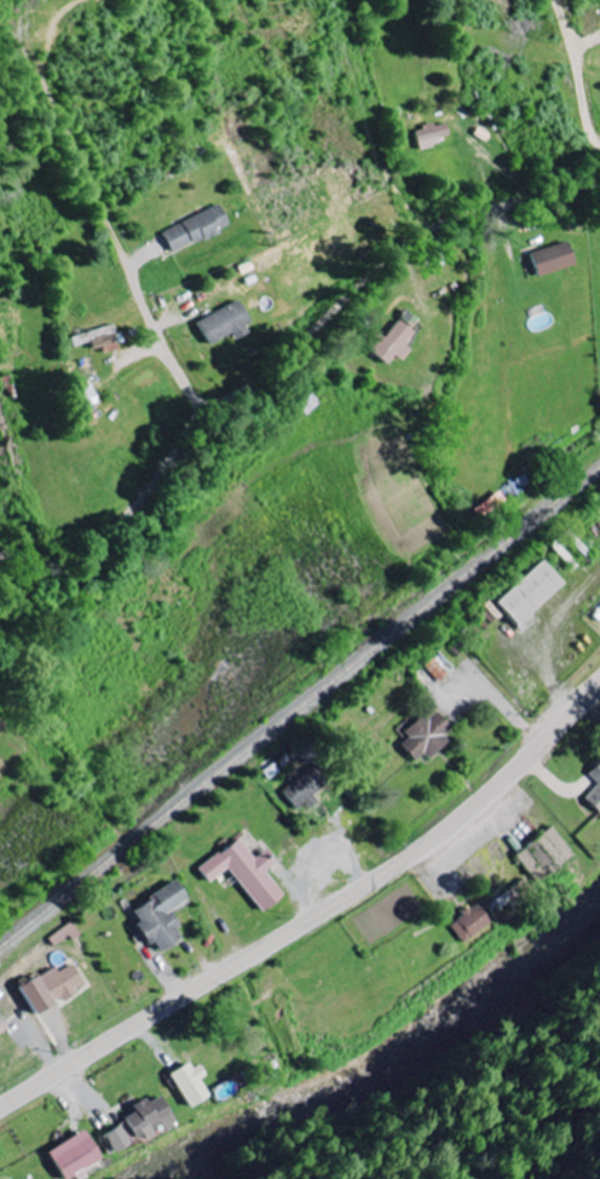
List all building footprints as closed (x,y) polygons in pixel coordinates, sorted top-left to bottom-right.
[(448,122),(417,129),(422,149),(441,144),(439,139),(451,136),(448,122)] [(160,231),(171,253),(227,226),(216,204),(160,231)] [(577,265),(570,241),(533,253),(540,276),(577,265)] [(207,345),(230,334),(232,340),(250,331),(236,302),(196,321),(207,345)] [(411,349),(405,343),(414,332),(400,320),(385,338),(379,333),(367,347),(388,364),(396,355),(402,360),(411,349)] [(75,346),(93,342),(96,352),(120,346),(114,325),(73,336),(75,346)] [(100,403),(92,380),(76,385),(83,408),(100,403)] [(480,518),(509,502),(503,492),(474,508),(480,518)] [(495,603),(522,633),(538,619),(532,612),(563,584),(541,561),(495,603)] [(426,665),(438,681),(454,669),(442,653),(426,665)] [(400,745),(415,762),(424,754),(427,758),(455,732),(431,706),(403,732),(408,738),(400,745)] [(588,774),(598,784),(584,798),(599,814),(599,762),(588,774)] [(327,787),(309,768),(282,793),(297,809),(304,802),(307,805),(327,787)] [(535,884),(576,860),(556,827),(516,851),(535,884)] [(210,883),(228,868),(262,912),(284,895),(265,871),(277,863),(266,850),(254,859),(239,839),(199,869),(210,883)] [(131,909),(139,922),(135,925),(147,946),(154,942),(160,952),(182,940),(176,929),(179,927),(169,911),(188,900),(177,882),(131,909)] [(490,923),(475,904),(448,925),(464,944),(490,923)] [(19,987),(36,1015),(86,985),(73,963),(59,971),(55,965),(19,987)] [(0,1013),(0,1034),(10,1027),(0,1013)] [(208,1097),(199,1077),(204,1075),(197,1061),(171,1073),(186,1107),(208,1097)] [(125,1116),(139,1140),(161,1127),(164,1131),(176,1124),(159,1095),(148,1102),(145,1097),(131,1105),(134,1111),(125,1116)] [(104,1133),(112,1152),(128,1145),(120,1126),(104,1133)] [(63,1178),(67,1178),(73,1175),(75,1178),(102,1161),(82,1130),(46,1152),(63,1178)]
